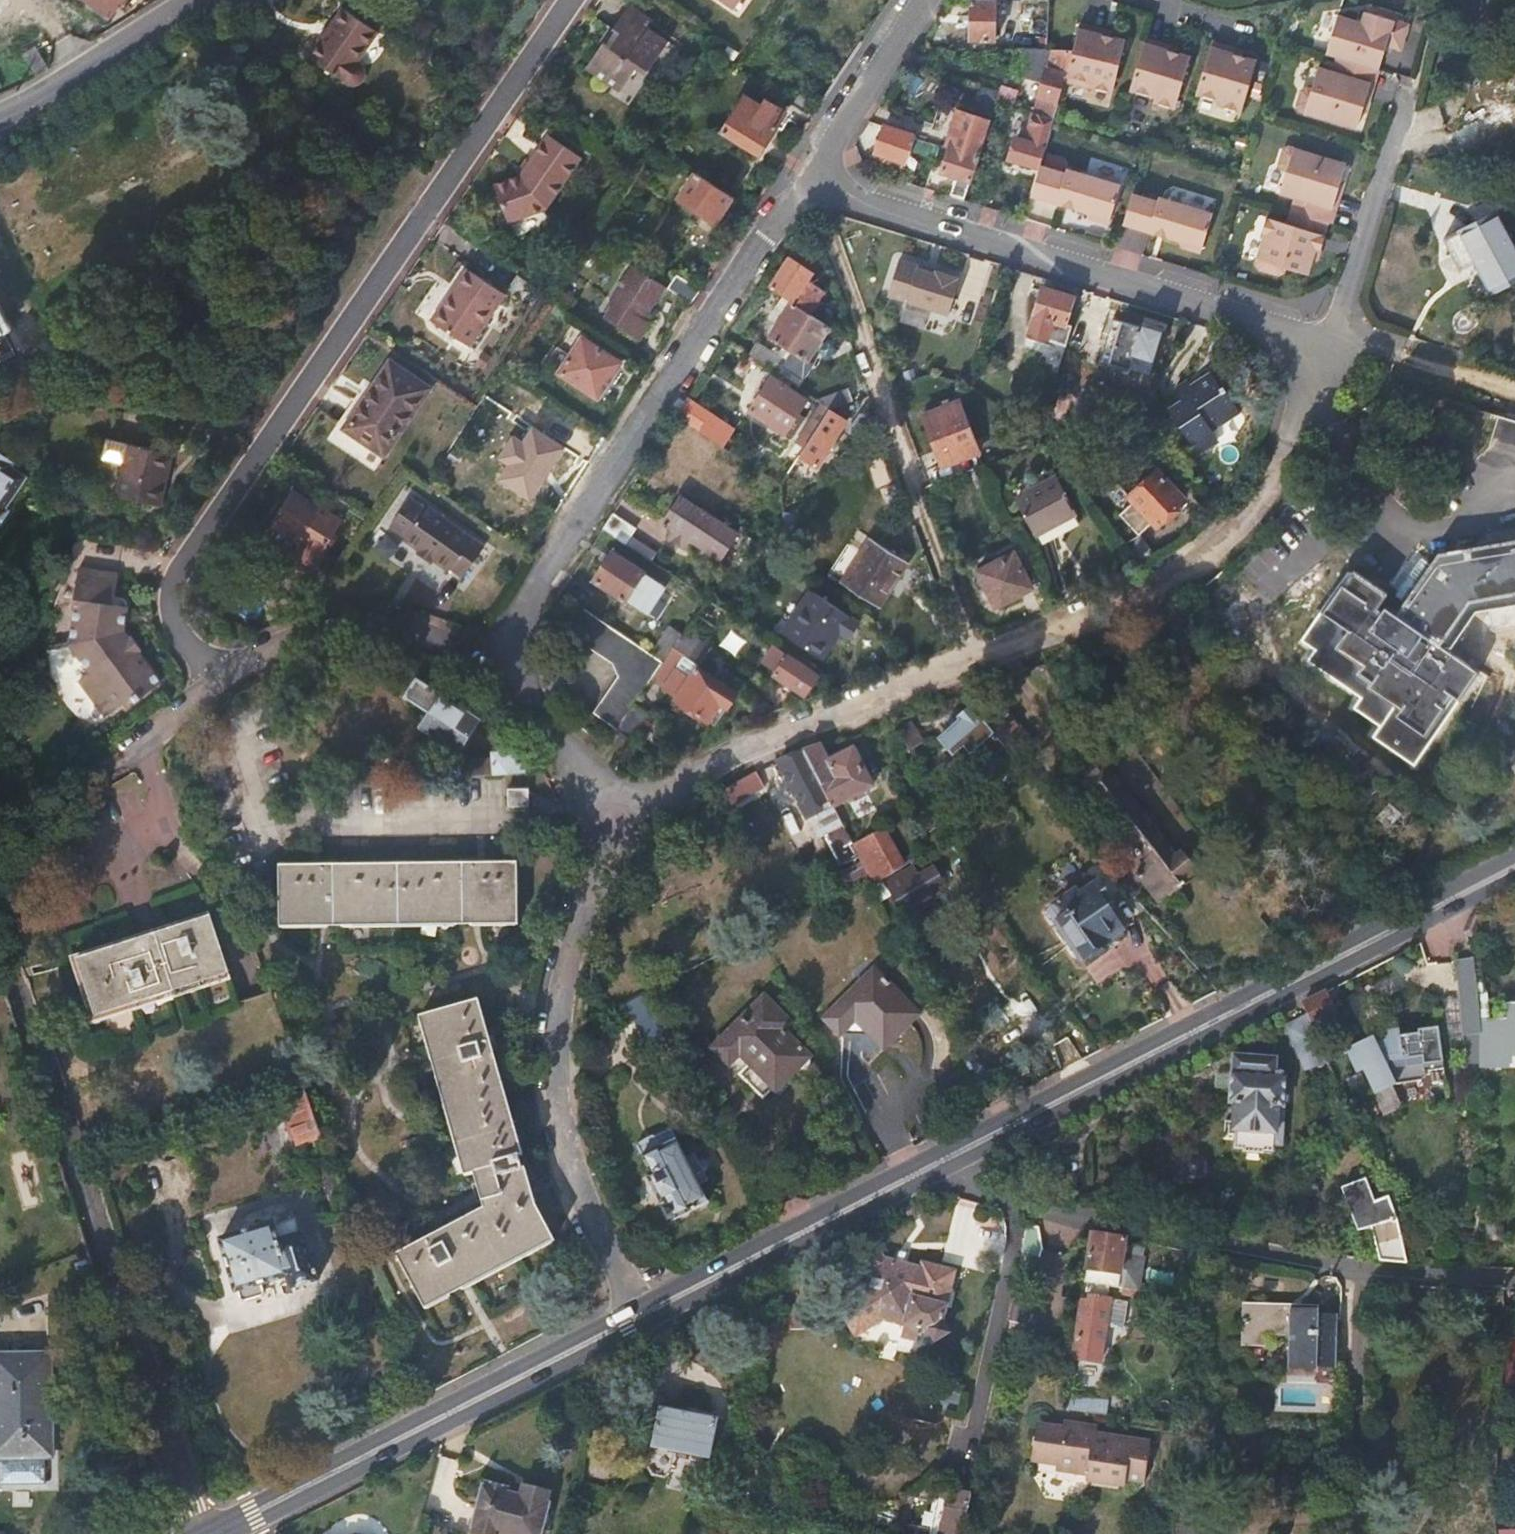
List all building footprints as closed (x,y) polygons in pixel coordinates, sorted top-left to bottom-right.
[(111,17),(124,0),(89,0),(111,17)] [(737,9),(743,0),(722,0),(737,9)] [(969,40),(994,40),(997,0),(970,0),(969,40)] [(606,43),(588,69),(621,91),(637,67),(649,75),(671,43),(654,30),(650,29),(657,20),(633,4),(616,28),(622,34),(613,47),(606,43)] [(346,6),(310,55),(350,83),(356,85),(360,84),(364,81),(366,76),(367,69),(364,63),(358,58),(378,28),(346,6)] [(1328,55),(1380,71),(1387,47),(1401,52),(1409,25),(1367,12),(1363,24),(1340,17),(1328,55)] [(1082,20),(1073,52),(1066,77),(1113,91),(1128,38),(1108,33),(1109,27),(1082,20)] [(1172,47),(1147,39),(1132,90),(1158,98),(1157,103),(1178,109),(1192,58),(1172,52),(1172,47)] [(1214,43),(1198,95),(1223,103),(1222,108),(1242,114),(1259,62),(1238,55),(1239,50),(1214,43)] [(24,55),(34,73),(45,67),(35,48),(24,55)] [(1045,51),(1026,50),(1021,71),(1045,79),(1035,111),(1055,117),(1066,77),(1073,52),(1045,51)] [(1304,113),(1359,129),(1373,84),(1322,69),(1314,93),(1309,91),(1305,93),(1300,107),(1304,113)] [(746,96),(723,130),(761,155),(788,114),(767,101),(763,107),(746,96)] [(978,159),(990,119),(962,111),(950,149),(978,159)] [(1040,168),(1041,163),(1054,120),(1055,117),(1035,111),(1025,141),(1017,139),(1012,159),(1040,168)] [(911,136),(883,128),(876,151),(882,153),(882,157),(896,163),(898,158),(905,160),(912,138),(911,136)] [(521,174),(496,182),(508,222),(547,208),(582,157),(549,134),(521,174)] [(956,188),(968,191),(978,159),(950,149),(942,173),(959,178),(956,188)] [(1284,194),(1334,210),(1348,166),(1292,149),(1287,151),(1282,166),(1285,171),(1289,172),(1284,194)] [(1040,168),(1033,194),(1087,210),(1092,217),(1110,222),(1122,184),(1068,167),(1067,170),(1041,163),(1040,168)] [(716,223),(733,197),(696,173),(680,198),(716,223)] [(1136,192),(1126,222),(1181,239),(1185,246),(1203,251),(1214,212),(1161,195),(1160,199),(1136,192)] [(1495,211),(1459,231),(1491,291),(1514,278),(1514,247),(1495,211)] [(1318,252),(1323,252),(1327,238),(1269,220),(1265,235),(1269,236),(1261,264),(1265,272),(1279,276),(1287,272),(1289,268),(1310,275),(1315,261),(1318,252)] [(792,257),(771,287),(793,303),(811,314),(827,290),(811,279),(815,273),(792,257)] [(889,296),(950,315),(961,281),(959,281),(959,278),(938,271),(937,273),(921,268),(921,266),(900,259),(889,296)] [(642,320),(664,287),(631,266),(610,299),(615,302),(604,319),(638,342),(649,325),(642,320)] [(451,289),(432,316),(470,344),(506,291),(472,268),(455,292),(451,289)] [(692,305),(701,291),(678,275),(668,289),(692,305)] [(1068,345),(1074,326),(1067,324),(1076,298),(1043,288),(1031,335),(1068,345)] [(811,314),(793,303),(771,336),(789,348),(811,314)] [(830,328),(849,340),(836,305),(823,323),(830,328)] [(810,361),(830,328),(823,323),(811,314),(789,348),(793,351),(787,359),(801,369),(807,359),(810,361)] [(1114,319),(1100,366),(1150,381),(1165,329),(1145,323),(1143,327),(1114,319)] [(583,340),(560,375),(597,400),(620,364),(583,340)] [(757,343),(749,355),(773,372),(781,360),(757,343)] [(390,360),(346,425),(386,451),(427,387),(390,360)] [(771,379),(749,412),(794,439),(803,425),(796,422),(808,403),(771,379)] [(1215,380),(1195,392),(1190,396),(1192,401),(1185,405),(1173,412),(1199,455),(1218,444),(1215,436),(1212,430),(1239,414),(1227,393),(1223,392),(1215,380)] [(1190,396),(1195,392),(1191,385),(1178,392),(1185,405),(1192,401),(1190,396)] [(1104,387),(1096,411),(1137,424),(1145,400),(1104,387)] [(832,411),(854,403),(849,390),(816,400),(824,405),(830,409),(832,411)] [(959,403),(923,416),(942,468),(979,455),(959,403)] [(730,433),(685,404),(676,416),(722,447),(730,433)] [(814,436),(830,409),(824,405),(806,431),(814,436)] [(848,421),(832,411),(830,409),(814,436),(800,456),(817,468),(848,421)] [(1242,419),(1239,414),(1212,430),(1215,436),(1242,419)] [(541,421),(515,462),(550,486),(577,444),(541,421)] [(165,451),(128,442),(116,494),(159,505),(163,481),(159,480),(165,451)] [(11,507),(7,505),(27,473),(17,466),(19,462),(0,450),(0,524),(11,507)] [(1185,499),(1159,472),(1131,498),(1157,527),(1166,519),(1168,520),(1178,510),(1178,507),(1185,499)] [(1059,477),(1015,499),(1034,534),(1078,512),(1059,477)] [(343,520),(295,487),(272,522),(300,542),(293,553),(312,566),(343,520)] [(680,496),(664,522),(719,558),(736,532),(680,496)] [(403,513),(386,542),(400,551),(399,556),(443,586),(445,582),(458,590),(477,559),(423,521),(420,525),(403,513)] [(612,514),(602,529),(626,544),(635,529),(612,514)] [(1128,547),(1143,566),(1159,557),(1142,536),(1128,547)] [(872,539),(843,584),(879,607),(908,563),(872,539)] [(1440,554),(1432,566),(1408,604),(1399,616),(1387,608),(1384,613),(1379,610),(1389,595),(1356,573),(1349,583),(1345,580),(1326,608),(1355,626),(1343,644),(1370,662),(1364,670),(1378,678),(1374,685),(1408,705),(1404,713),(1430,730),(1456,690),(1467,697),(1475,683),(1472,681),(1478,670),(1458,657),(1440,645),(1452,628),(1472,599),(1514,593),(1514,542),(1440,554)] [(996,607),(1045,582),(1025,544),(1014,550),(1014,555),(978,572),(996,607)] [(613,552),(594,580),(649,616),(668,588),(613,552)] [(1398,597),(1408,604),(1432,566),(1423,560),(1398,597)] [(75,645),(130,620),(132,605),(115,603),(119,572),(81,566),(76,595),(80,596),(73,640),(75,645)] [(811,592),(784,634),(815,654),(843,612),(811,592)] [(621,733),(622,731),(655,679),(664,664),(579,607),(569,634),(615,664),(619,681),(596,717),(621,733)] [(79,651),(130,629),(130,620),(75,645),(79,651)] [(671,628),(654,653),(666,661),(673,651),(684,635),(671,628)] [(129,632),(130,629),(79,651),(87,668),(78,672),(99,712),(132,693),(136,699),(158,687),(141,656),(146,652),(138,636),(133,638),(129,632)] [(687,631),(684,635),(673,651),(683,657),(698,667),(715,678),(728,657),(687,631)] [(762,640),(752,655),(763,663),(761,667),(801,692),(813,673),(762,640)] [(673,651),(666,661),(664,664),(655,679),(678,696),(675,701),(715,727),(737,693),(715,678),(698,667),(691,677),(677,667),(683,657),(673,651)] [(481,719),(419,678),(407,695),(430,711),(421,726),(459,752),(481,719)] [(1004,751),(1015,763),(1035,745),(1000,705),(994,710),(987,701),(971,714),(1004,751)] [(971,714),(968,710),(959,719),(962,722),(940,742),(973,778),(1004,751),(971,714)] [(621,733),(615,742),(628,753),(635,740),(622,731),(621,733)] [(822,748),(805,754),(843,827),(845,831),(850,827),(839,805),(870,788),(852,751),(829,763),(822,748)] [(493,775),(525,772),(523,751),(509,752),(509,749),(495,751),(494,754),(491,754),(493,775)] [(805,754),(778,764),(818,840),(843,827),(805,754)] [(1108,770),(1087,786),(1119,827),(1111,834),(1117,843),(1126,837),(1151,868),(1140,875),(1162,905),(1172,897),(1175,899),(1196,883),(1194,880),(1197,877),(1194,873),(1195,870),(1191,863),(1185,862),(1183,860),(1181,861),(1108,770)] [(721,792),(716,797),(723,811),(764,789),(756,773),(735,784),(721,792)] [(529,789),(509,789),(509,810),(529,809),(529,789)] [(517,864),(280,866),(280,928),(518,927),(517,864)] [(932,868),(890,892),(901,911),(943,887),(932,868)] [(1097,883),(1058,910),(1065,921),(1059,925),(1060,929),(1059,935),(1063,942),(1070,942),(1081,960),(1088,956),(1090,959),(1104,950),(1102,946),(1121,933),(1103,905),(1109,901),(1097,883)] [(211,918),(81,961),(101,1019),(233,977),(211,918)] [(1462,1062),(1506,1065),(1507,1054),(1514,1054),(1514,1005),(1506,1005),(1506,1020),(1478,1023),(1472,957),(1456,959),(1464,1033),(1462,1062)] [(920,1014),(874,969),(822,1021),(839,1038),(863,1014),(892,1043),(920,1014)] [(1327,992),(1302,1004),(1307,1014),(1320,1042),(1346,1031),(1327,992)] [(660,1009),(652,994),(619,1011),(627,1026),(660,1009)] [(765,997),(713,1051),(728,1067),(746,1050),(782,1085),(798,1069),(806,1069),(810,1065),(809,1058),(784,1031),(791,1023),(765,997)] [(484,1209),(395,1255),(425,1309),(554,1241),(537,1208),(523,1169),(521,1170),(518,1158),(522,1156),(479,1001),(421,1017),(465,1177),(474,1175),(484,1209)] [(668,1026),(660,1012),(637,1025),(644,1039),(668,1026)] [(1328,1062),(1320,1042),(1307,1014),(1283,1025),(1304,1072),(1328,1062)] [(1374,1037),(1347,1050),(1358,1073),(1365,1070),(1378,1094),(1396,1084),(1422,1081),(1426,1075),(1426,1070),(1444,1067),(1439,1029),(1400,1035),(1399,1029),(1385,1030),(1386,1041),(1377,1045),(1374,1037)] [(1277,1059),(1233,1059),(1232,1104),(1238,1104),(1237,1131),(1240,1132),(1240,1149),(1248,1150),(1249,1154),(1268,1154),(1270,1151),(1279,1151),(1279,1135),(1282,1132),(1283,1106),(1288,1107),(1288,1078),(1277,1077),(1277,1059)] [(299,1070),(277,1078),(290,1118),(286,1120),(292,1141),(297,1139),(298,1142),(321,1134),(299,1070)] [(648,1175),(661,1204),(665,1203),(674,1220),(708,1203),(700,1186),(708,1182),(694,1154),(686,1158),(672,1129),(638,1146),(651,1173),(648,1175)] [(334,1211),(345,1207),(328,1158),(317,1162),(334,1211)] [(1371,1227),(1379,1262),(1409,1264),(1400,1221),(1390,1199),(1369,1207),(1378,1227),(1371,1227)] [(220,1240),(235,1291),(238,1294),(240,1300),(245,1303),(263,1298),(264,1292),(263,1284),(287,1278),(291,1289),(318,1281),(305,1237),(301,1234),(297,1217),(220,1240)] [(1016,1260),(1024,1224),(997,1218),(989,1254),(1016,1260)] [(1024,1263),(1039,1262),(1037,1224),(1022,1225),(1024,1263)] [(1146,1240),(1091,1231),(1087,1267),(1096,1269),(1119,1271),(1117,1286),(1138,1289),(1146,1240)] [(881,1254),(872,1259),(875,1265),(870,1289),(839,1305),(857,1333),(886,1318),(908,1323),(905,1336),(918,1340),(920,1329),(926,1328),(939,1331),(954,1273),(924,1265),(923,1271),(886,1262),(881,1254)] [(1096,1269),(1087,1267),(1067,1407),(1092,1411),(1104,1330),(1108,1303),(1109,1301),(1092,1299),(1094,1283),(1096,1269)] [(1505,1300),(1505,1288),(1494,1287),(1493,1300),(1505,1300)] [(1108,1303),(1104,1330),(1122,1332),(1126,1305),(1108,1303)] [(1287,1346),(1287,1358),(1287,1382),(1316,1383),(1316,1380),(1335,1380),(1336,1333),(1319,1332),(1319,1327),(1291,1327),(1291,1321),(1239,1319),(1238,1357),(1258,1357),(1259,1345),(1287,1346)] [(1258,1357),(1287,1358),(1287,1346),(1259,1345),(1258,1357)] [(0,1357),(0,1455),(50,1455),(47,1356),(22,1356),(0,1357)] [(718,1420),(663,1409),(655,1447),(651,1469),(655,1475),(667,1477),(673,1471),(707,1478),(711,1458),(718,1420)] [(1065,1426),(1060,1461),(1067,1462),(1067,1466),(1108,1471),(1107,1478),(1126,1481),(1128,1474),(1145,1477),(1150,1438),(1132,1435),(1131,1440),(1115,1438),(1115,1433),(1087,1429),(1088,1423),(1066,1419),(1065,1426)] [(1048,1460),(1060,1461),(1065,1426),(1050,1424),(1049,1430),(1042,1433),(1040,1446),(1046,1453),(1046,1458),(1048,1460)] [(508,1485),(486,1478),(484,1483),(481,1482),(469,1526),(471,1527),(470,1533),(496,1533),(500,1533),(540,1533),(549,1501),(547,1500),(550,1490),(521,1482),(518,1492),(507,1489),(508,1485)] [(510,1479),(508,1485),(507,1489),(518,1492),(521,1482),(510,1479)] [(971,1504),(940,1497),(932,1533),(965,1533),(971,1504)]
